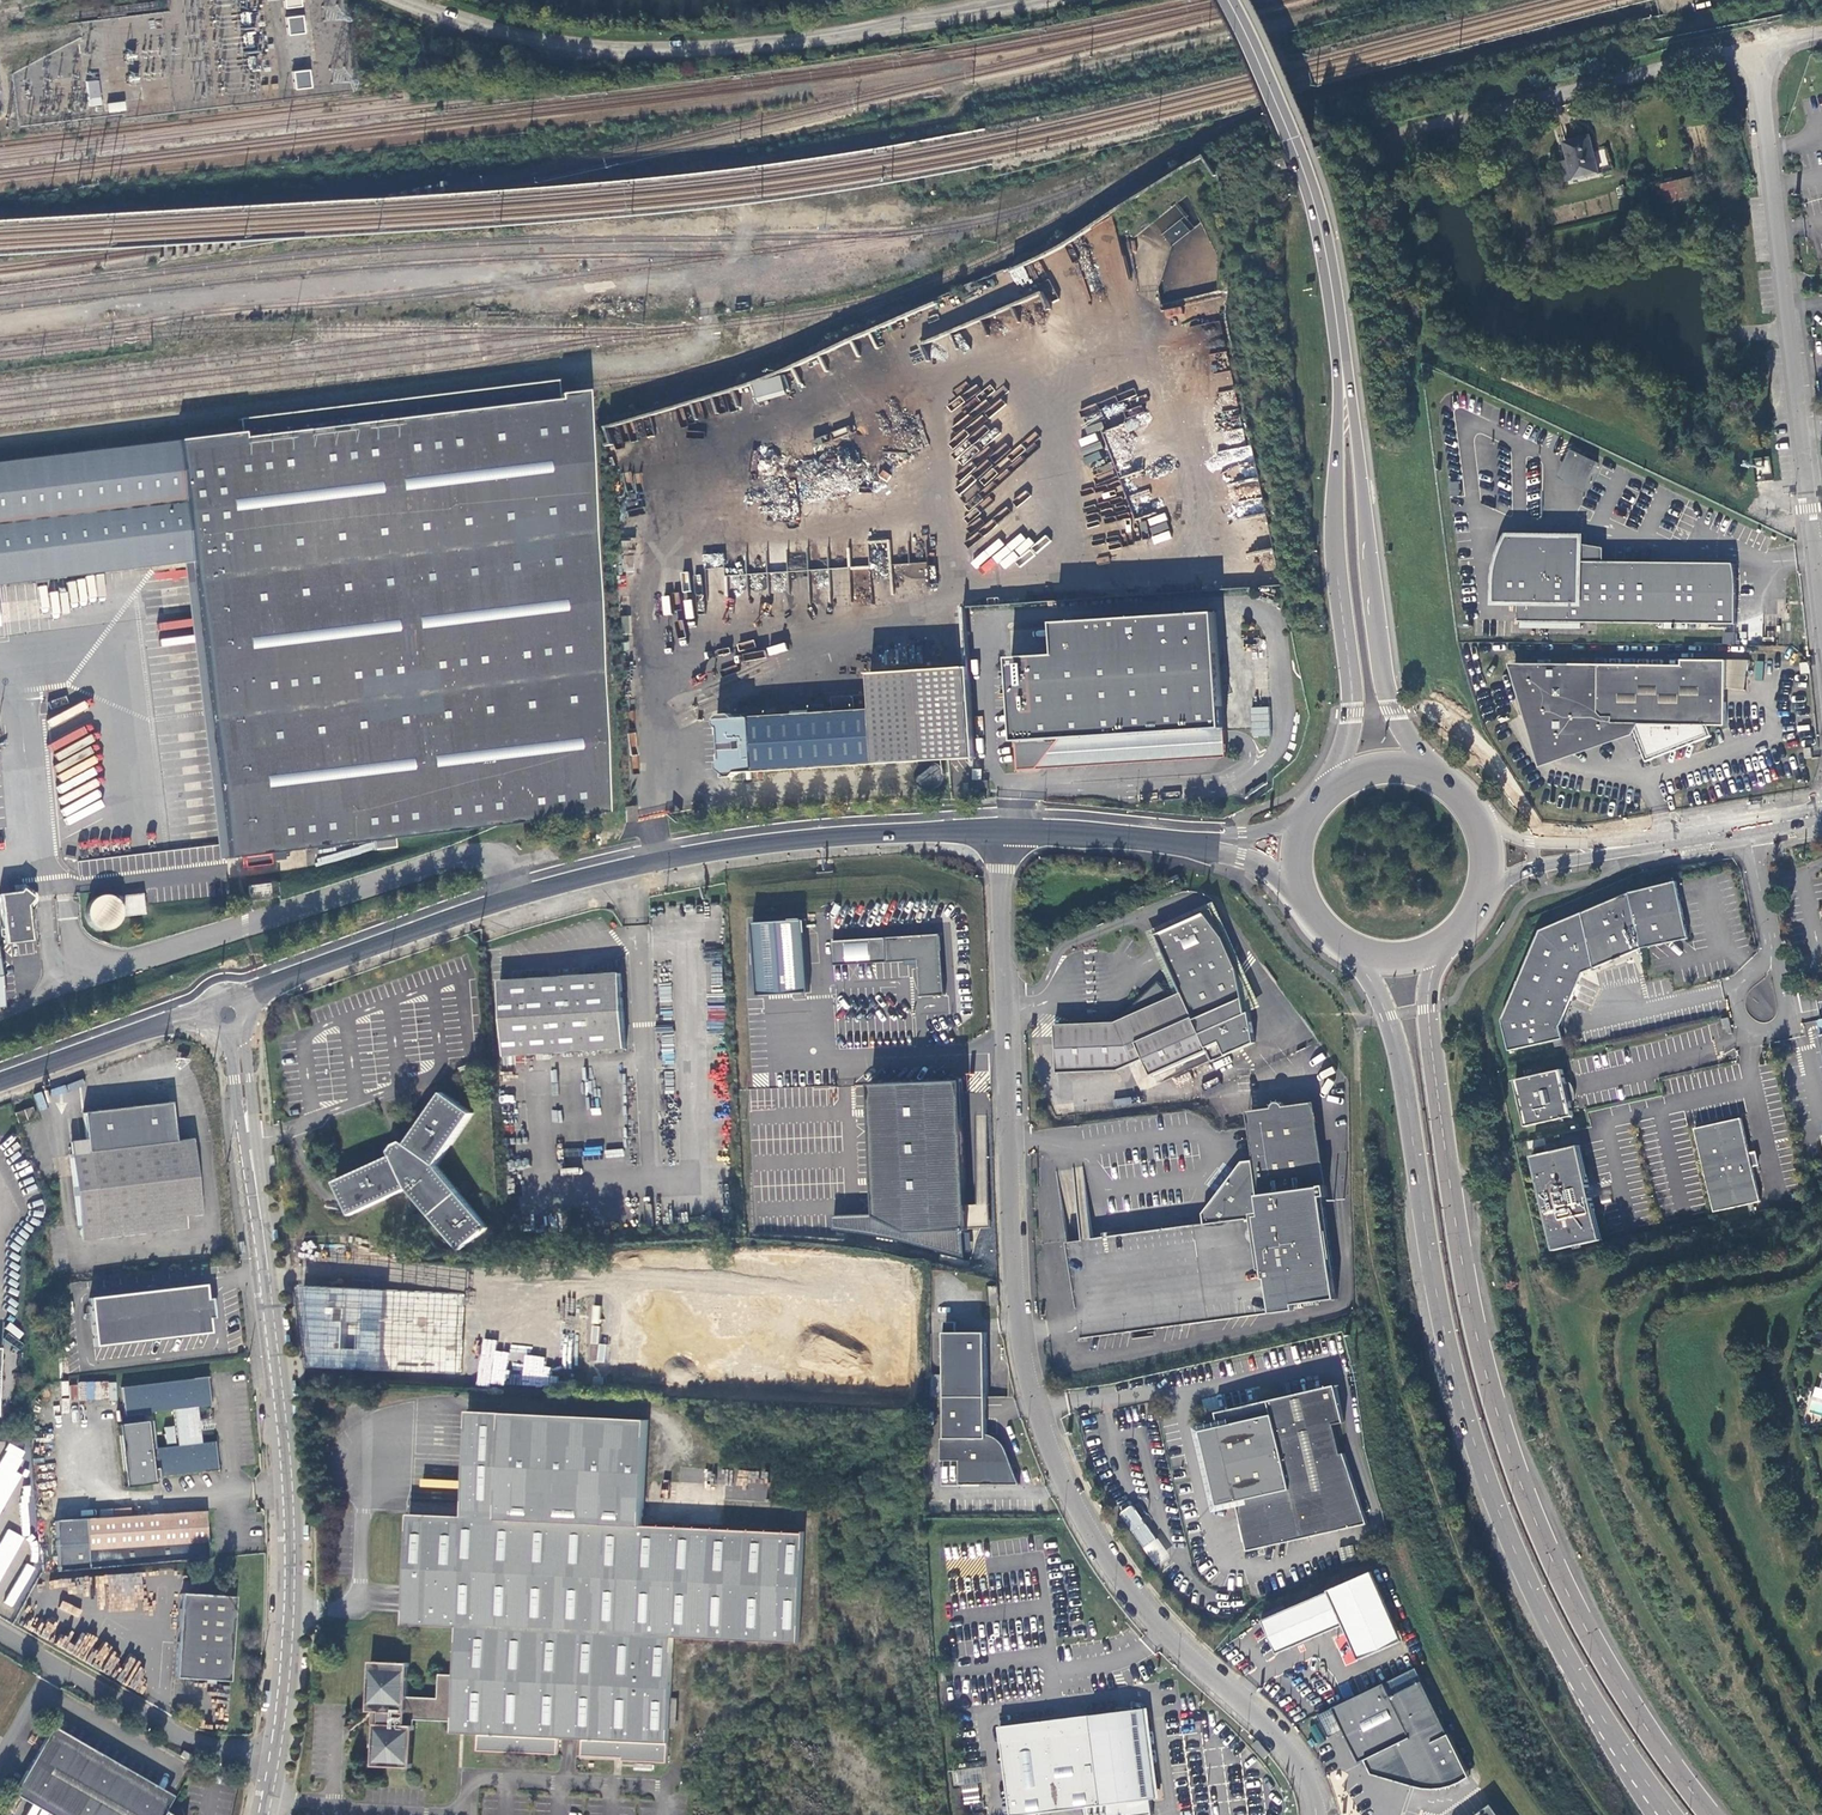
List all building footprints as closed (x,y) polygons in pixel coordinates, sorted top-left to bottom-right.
[(298,11),(285,13),(287,31),(300,29),(298,11)] [(304,66),(291,68),(293,85),(307,83),(304,66)] [(98,101),(95,77),(86,79),(88,103),(98,101)] [(125,102),(108,103),(108,112),(125,110),(125,102)] [(1592,137),(1564,144),(1573,182),(1601,176),(1592,137)] [(1327,145),(1318,148),(1321,157),(1330,154),(1327,145)] [(1288,168),(1285,160),(1276,163),(1279,171),(1288,168)] [(1697,183),(1665,189),(1668,206),(1700,200),(1697,183)] [(1168,210),(1154,225),(1173,243),(1187,228),(1168,210)] [(961,298),(969,294),(967,284),(957,289),(961,298)] [(1164,317),(1182,314),(1181,306),(1163,309),(1164,317)] [(1216,386),(1232,384),(1230,371),(1214,373),(1216,386)] [(756,380),(762,401),(791,394),(786,373),(756,380)] [(175,441),(0,463),(0,594),(183,571),(218,859),(374,842),(376,851),(396,849),(396,840),(608,815),(584,391),(557,394),(557,389),(555,381),(238,419),(239,433),(175,441)] [(1598,464),(1571,451),(1565,462),(1566,463),(1564,466),(1564,471),(1564,476),(1582,485),(1588,473),(1592,475),(1598,464)] [(1757,459),(1759,479),(1770,478),(1768,458),(1757,459)] [(1518,623),(1732,625),(1736,607),(1736,576),(1734,565),(1604,563),(1580,562),(1580,545),(1579,538),(1506,536),(1501,547),(1497,558),(1495,569),(1493,581),(1493,604),(1517,605),(1518,623)] [(1604,549),(1580,545),(1580,562),(1604,563),(1604,549)] [(993,558),(1004,569),(1010,562),(999,551),(993,558)] [(977,557),(971,563),(981,572),(987,565),(977,557)] [(926,563),(892,564),(893,593),(927,592),(926,563)] [(1010,658),(1017,770),(1035,769),(1213,759),(1227,758),(1226,741),(1217,613),(1055,623),(1057,655),(1010,658)] [(1733,633),(1722,634),(1724,645),(1734,643),(1733,633)] [(1726,725),(1726,660),(1682,660),(1682,666),(1572,664),(1567,666),(1514,666),(1521,688),(1524,704),(1526,712),(1532,722),(1536,725),(1539,729),(1543,739),(1546,744),(1551,748),(1556,751),(1569,753),(1585,739),(1589,738),(1598,745),(1608,737),(1617,726),(1636,726),(1706,725),(1726,725)] [(1802,673),(1812,672),(1811,662),(1801,663),(1802,673)] [(965,671),(900,675),(906,765),(971,761),(965,671)] [(874,677),(875,712),(878,767),(906,765),(900,675),(874,677)] [(878,767),(875,712),(859,713),(859,698),(837,698),(837,714),(755,718),(753,715),(724,717),(721,719),(721,728),(725,731),(726,763),(723,767),(723,772),(727,776),(730,776),(730,781),(739,780),(742,775),(878,767)] [(1269,707),(1251,706),(1250,736),(1268,736),(1269,707)] [(1649,759),(1709,734),(1706,726),(1706,725),(1636,726),(1649,759)] [(955,784),(969,781),(965,762),(950,766),(955,784)] [(988,779),(972,780),(973,789),(989,789),(988,779)] [(636,809),(625,809),(626,824),(636,822),(637,822),(636,809)] [(85,877),(143,871),(147,902),(205,896),(202,870),(204,870),(202,854),(210,853),(209,847),(83,860),(85,877)] [(1178,873),(1167,879),(1169,885),(1181,880),(1178,873)] [(1690,939),(1677,884),(1627,895),(1540,932),(1502,1022),(1509,1052),(1563,1041),(1560,1029),(1583,974),(1642,949),(1690,939)] [(268,886),(246,888),(248,903),(269,900),(268,886)] [(0,895),(0,906),(4,945),(29,942),(25,906),(30,898),(20,891),(17,893),(0,895)] [(129,916),(147,914),(144,892),(85,898),(88,932),(130,928),(129,916)] [(1116,1023),(1056,1025),(1058,1074),(1118,1071),(1145,1060),(1153,1076),(1208,1051),(1213,1061),(1256,1043),(1250,1012),(1262,1007),(1216,902),(1211,904),(1148,932),(1161,959),(1176,996),(1174,997),(1159,981),(1116,1023)] [(752,924),(758,996),(810,993),(804,921),(752,924)] [(940,934),(834,942),(834,941),(831,941),(831,944),(833,964),(832,964),(832,967),(835,967),(835,966),(916,961),(916,965),(917,964),(919,994),(918,994),(918,997),(920,997),(942,995),(942,996),(945,996),(945,993),(944,993),(940,934)] [(9,990),(6,964),(0,965),(0,991),(9,990)] [(621,976),(500,982),(505,1056),(625,1050),(621,976)] [(1732,1030),(1730,1019),(1722,1021),(1724,1031),(1732,1030)] [(1563,1071),(1516,1082),(1528,1128),(1574,1118),(1563,1071)] [(963,1081),(870,1085),(876,1215),(876,1218),(908,1233),(963,1231),(969,1230),(963,1081)] [(407,1191),(460,1251),(488,1227),(437,1166),(474,1115),(444,1094),(408,1144),(405,1141),(397,1144),(393,1151),(395,1156),(337,1182),(343,1196),(347,1204),(351,1215),(407,1191)] [(1090,1237),(1065,1240),(1076,1324),(1078,1337),(1275,1311),(1292,1309),(1292,1308),(1302,1307),(1302,1303),(1335,1298),(1322,1196),(1327,1196),(1326,1185),(1320,1185),(1310,1106),(1285,1109),(1284,1105),(1284,1104),(1282,1102),(1281,1101),(1279,1100),(1277,1100),(1275,1101),(1274,1102),(1273,1102),(1273,1103),(1272,1105),(1272,1106),(1272,1107),(1250,1110),(1252,1126),(1249,1126),(1249,1130),(1253,1159),(1243,1161),(1212,1200),(1203,1212),(1204,1222),(1090,1237)] [(33,1117),(30,1108),(14,1114),(18,1123),(33,1117)] [(1697,1129),(1716,1212),(1761,1202),(1754,1167),(1758,1165),(1756,1157),(1752,1157),(1743,1118),(1697,1129)] [(194,1142),(72,1156),(80,1228),(201,1216),(194,1142)] [(1583,1146),(1535,1157),(1556,1251),(1604,1239),(1595,1198),(1596,1197),(1593,1187),(1592,1187),(1583,1146)] [(876,1218),(876,1215),(833,1217),(834,1230),(863,1234),(893,1239),(964,1257),(963,1231),(908,1233),(876,1218)] [(460,1373),(465,1294),(293,1285),(305,1366),(460,1373)] [(990,1286),(991,1306),(999,1305),(997,1285),(990,1286)] [(206,1286),(91,1299),(96,1347),(212,1333),(211,1320),(215,1320),(214,1310),(213,1300),(209,1301),(206,1286)] [(947,1324),(947,1333),(958,1333),(957,1324),(947,1324)] [(947,1333),(947,1397),(989,1397),(988,1334),(958,1333),(947,1333)] [(159,1476),(219,1471),(217,1441),(203,1442),(200,1407),(212,1406),(209,1378),(123,1385),(127,1423),(121,1424),(126,1485),(159,1482),(159,1476)] [(115,1381),(70,1384),(71,1401),(117,1398),(115,1381)] [(1341,1453),(1335,1422),(1344,1420),(1338,1384),(1216,1411),(1220,1425),(1208,1428),(1215,1459),(1209,1461),(1211,1472),(1217,1471),(1225,1502),(1237,1500),(1238,1508),(1247,1549),(1369,1523),(1345,1452),(1341,1453)] [(989,1435),(989,1397),(947,1397),(947,1440),(943,1440),(943,1461),(961,1462),(962,1485),(1020,1485),(1008,1450),(1005,1445),(1001,1440),(995,1437),(989,1435)] [(649,1419),(469,1411),(463,1516),(410,1513),(406,1598),(405,1625),(458,1627),(456,1674),(442,1674),(440,1698),(409,1697),(411,1664),(372,1662),(370,1712),(374,1712),(374,1724),(377,1725),(375,1766),(413,1767),(416,1719),(454,1722),(454,1732),(479,1734),(479,1750),(560,1753),(561,1738),(584,1739),(584,1755),(623,1757),(623,1760),(668,1762),(674,1636),(799,1643),(804,1533),(644,1525),(649,1419)] [(20,1474),(16,1471),(27,1451),(8,1441),(0,1456),(0,1513),(20,1474)] [(1156,1566),(1169,1557),(1131,1504),(1118,1513),(1156,1566)] [(161,1545),(210,1543),(208,1512),(56,1519),(59,1569),(162,1564),(161,1545)] [(337,1521),(326,1522),(326,1535),(337,1534),(337,1521)] [(326,1522),(317,1522),(318,1536),(326,1535),(326,1522)] [(0,1543),(0,1581),(24,1537),(8,1529),(0,1543)] [(1402,1640),(1374,1572),(1329,1589),(1330,1592),(1264,1619),(1265,1622),(1277,1652),(1345,1625),(1359,1658),(1402,1640)] [(229,1683),(236,1598),(182,1595),(175,1678),(229,1683)] [(1469,1775),(1444,1724),(1423,1680),(1391,1695),(1385,1682),(1333,1707),(1353,1748),(1359,1762),(1366,1759),(1372,1772),(1415,1786),(1416,1784),(1422,1785),(1428,1786),(1435,1786),(1441,1786),(1447,1785),(1452,1783),(1458,1781),(1464,1778),(1469,1775)] [(1000,1725),(1011,1814),(1013,1814),(1084,1806),(1085,1814),(1137,1814),(1152,1813),(1150,1797),(1152,1797),(1141,1707),(1130,1709),(1130,1707),(1123,1706),(1117,1706),(1117,1710),(1000,1725)] [(17,1788),(63,1814),(168,1814),(162,1811),(167,1804),(47,1733),(17,1788)] [(1253,1744),(1263,1758),(1269,1752),(1258,1739),(1253,1744)] [(178,1756),(188,1762),(192,1757),(181,1751),(178,1756)] [(1490,1803),(1473,1814),(1498,1814),(1490,1803)]
